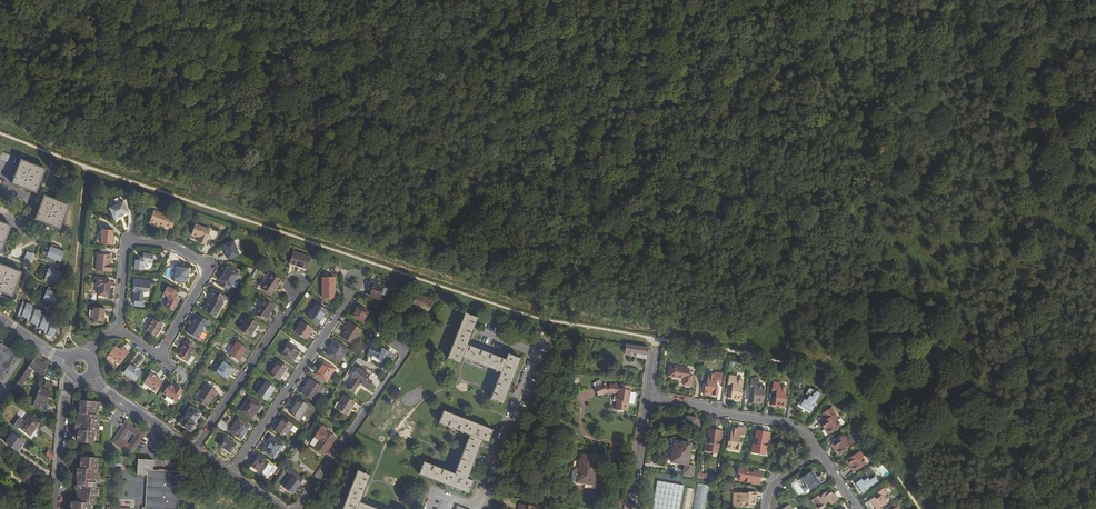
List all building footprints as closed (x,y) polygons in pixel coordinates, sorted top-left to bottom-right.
[(0,151),(0,159),(8,163),(11,155),(0,151)] [(21,160),(12,185),(36,194),(45,170),(21,160)] [(44,197),(35,221),(59,231),(68,207),(44,197)] [(119,217),(124,214),(129,212),(124,202),(110,209),(114,219),(119,217)] [(154,211),(150,222),(154,224),(159,226),(159,225),(163,227),(164,225),(173,229),(176,220),(167,217),(168,216),(154,211)] [(0,251),(10,227),(0,224),(0,251)] [(196,224),(192,235),(200,238),(198,242),(205,245),(211,230),(196,224)] [(113,239),(113,236),(114,230),(102,230),(102,231),(101,244),(114,245),(114,239),(113,239)] [(223,245),(225,250),(226,250),(227,253),(226,254),(228,259),(239,255),(233,241),(223,245)] [(46,257),(45,259),(51,261),(52,259),(59,262),(63,251),(56,248),(56,246),(51,244),(50,246),(49,246),(45,256),(46,257)] [(308,269),(312,258),(294,252),(291,264),(308,269)] [(138,260),(136,260),(135,269),(144,270),(144,265),(146,263),(153,264),(154,254),(143,253),(143,256),(138,260)] [(26,255),(23,262),(29,264),(32,257),(26,255)] [(110,256),(98,255),(97,271),(111,272),(112,265),(110,265),(110,256)] [(0,265),(0,293),(12,298),(21,273),(0,265)] [(44,278),(44,280),(49,282),(50,280),(58,283),(62,273),(54,270),(55,268),(49,265),(48,267),(44,278)] [(176,266),(173,282),(188,284),(189,276),(187,276),(188,274),(189,268),(176,266)] [(232,270),(228,268),(220,280),(221,280),(219,284),(229,290),(231,286),(232,287),(235,281),(237,280),(239,276),(239,273),(240,271),(234,268),(232,270)] [(268,272),(257,289),(260,291),(262,288),(271,294),(281,280),(268,272)] [(336,292),(336,278),(323,278),(323,298),(334,298),(334,292),(336,292)] [(110,297),(110,291),(109,291),(109,287),(110,287),(111,281),(97,280),(95,296),(110,297)] [(134,280),(133,288),(135,288),(135,290),(134,290),(133,291),(133,292),(133,293),(134,293),(134,302),(135,302),(134,307),(143,308),(143,302),(142,302),(143,294),(149,293),(150,289),(151,289),(152,281),(134,280)] [(374,284),(373,286),(370,297),(379,299),(383,286),(374,284)] [(42,302),(48,304),(48,302),(56,305),(60,294),(52,291),(53,289),(48,287),(47,289),(46,289),(42,299),(43,300),(42,302)] [(168,287),(164,295),(168,297),(169,301),(165,307),(173,312),(178,302),(175,291),(168,287)] [(433,301),(415,289),(411,295),(408,299),(420,308),(419,309),(425,313),(433,301)] [(212,296),(210,301),(207,306),(206,305),(203,310),(216,317),(225,303),(223,302),(226,297),(214,290),(211,295),(212,296)] [(264,300),(255,313),(266,321),(275,307),(264,300)] [(43,333),(53,337),(58,323),(48,319),(49,317),(40,313),(41,311),(31,307),(32,305),(22,301),(17,315),(26,318),(25,321),(35,324),(34,327),(43,330),(43,333)] [(317,304),(309,318),(319,325),(322,321),(328,311),(317,304)] [(360,307),(359,308),(358,307),(355,310),(357,311),(353,317),(362,322),(369,313),(360,307)] [(105,309),(94,308),(93,321),(104,322),(105,309)] [(458,360),(460,354),(465,342),(475,315),(462,310),(444,354),(458,360)] [(195,318),(186,333),(199,339),(204,331),(202,330),(205,325),(208,326),(210,322),(198,315),(196,319),(195,318)] [(254,331),(259,325),(248,317),(240,329),(251,336),(254,331)] [(156,338),(158,334),(158,335),(162,330),(161,329),(163,325),(154,319),(146,332),(156,338)] [(307,340),(309,337),(308,335),(312,329),(303,322),(296,333),(307,340)] [(349,327),(343,337),(342,338),(353,345),(362,331),(350,323),(348,326),(349,327)] [(349,327),(348,326),(341,336),(343,337),(349,327)] [(330,349),(327,355),(339,363),(348,350),(334,340),(329,348),(330,349)] [(182,349),(181,351),(179,355),(189,361),(195,350),(192,349),(194,345),(187,341),(184,345),(184,344),(182,348),(182,349)] [(238,342),(229,355),(239,361),(248,349),(238,342)] [(460,354),(464,356),(470,344),(465,342),(460,354)] [(3,380),(6,377),(3,375),(5,372),(9,374),(11,370),(9,369),(16,358),(9,353),(12,350),(8,347),(7,349),(0,344),(0,378),(3,380)] [(295,360),(299,353),(301,352),(289,344),(281,356),(293,363),(295,360)] [(386,348),(372,344),(368,355),(383,361),(385,356),(388,351),(386,348)] [(497,354),(470,344),(464,356),(492,367),(497,354)] [(647,355),(648,347),(626,344),(625,354),(630,355),(631,352),(637,353),(647,355)] [(124,352),(120,350),(115,346),(108,355),(121,364),(129,353),(125,350),(124,352)] [(383,361),(381,364),(388,368),(395,357),(388,351),(385,356),(383,361)] [(503,357),(498,369),(488,396),(500,401),(518,356),(505,351),(503,357)] [(38,353),(12,391),(15,393),(16,391),(18,392),(33,369),(42,375),(48,367),(39,361),(42,356),(38,353)] [(497,354),(492,367),(498,369),(503,357),(497,354)] [(366,362),(359,357),(356,360),(363,365),(366,362)] [(270,373),(279,380),(288,367),(278,361),(270,373)] [(224,362),(217,373),(227,380),(235,369),(224,362)] [(338,370),(326,362),(317,376),(329,384),(338,370)] [(136,382),(142,373),(138,371),(139,370),(134,367),(133,368),(129,365),(123,374),(136,382)] [(680,378),(681,367),(670,366),(668,376),(680,378)] [(290,369),(288,367),(279,380),(281,381),(290,369)] [(358,369),(353,377),(354,378),(350,385),(347,388),(354,393),(361,383),(369,388),(373,381),(369,378),(371,375),(359,367),(358,369)] [(681,367),(680,378),(684,378),(683,385),(691,386),(693,375),(688,374),(689,368),(681,367)] [(711,393),(717,393),(718,387),(715,387),(716,382),(720,381),(722,373),(714,372),(714,374),(708,373),(706,383),(707,384),(707,386),(706,386),(704,385),(703,394),(711,395),(711,393)] [(155,377),(156,376),(151,373),(144,383),(152,389),(156,392),(162,383),(159,380),(159,379),(155,377)] [(739,389),(740,389),(742,379),(736,378),(736,376),(729,375),(728,383),(732,385),(731,390),(728,390),(728,396),(733,397),(732,399),(740,400),(742,392),(740,392),(739,392),(739,389)] [(751,378),(750,386),(754,388),(753,394),(750,394),(749,401),(755,402),(755,400),(763,401),(765,387),(757,386),(758,379),(751,378)] [(305,389),(304,388),(300,393),(314,402),(321,392),(320,391),(322,387),(311,380),(305,389)] [(606,392),(604,387),(601,384),(601,385),(598,381),(592,385),(595,389),(594,389),(599,396),(606,392)] [(271,396),(275,391),(276,389),(265,382),(258,394),(267,401),(271,396)] [(625,388),(626,384),(619,383),(618,385),(616,385),(616,382),(613,382),(613,384),(608,383),(608,386),(609,391),(616,392),(617,390),(619,391),(618,395),(617,395),(615,409),(625,410),(626,403),(628,403),(630,391),(630,390),(627,389),(627,388),(625,388)] [(784,398),(785,396),(786,386),(780,385),(780,383),(773,382),(772,389),(776,391),(775,397),(773,397),(772,403),(777,404),(777,406),(785,407),(786,398),(784,398)] [(170,385),(164,394),(175,401),(183,390),(179,388),(178,390),(170,385)] [(214,394),(216,391),(207,385),(197,400),(207,407),(215,395),(214,394)] [(40,390),(33,408),(42,412),(50,391),(44,388),(38,386),(37,389),(40,390)] [(814,400),(815,401),(821,391),(816,388),(814,391),(809,387),(806,393),(808,395),(805,399),(803,398),(799,404),(810,411),(815,404),(813,404),(812,403),(814,400)] [(356,403),(346,396),(337,408),(347,415),(356,403)] [(249,398),(240,411),(251,419),(252,417),(253,418),(261,406),(249,398)] [(293,408),(298,399),(296,398),(290,406),(293,408)] [(92,418),(95,418),(95,414),(96,414),(96,406),(98,406),(98,401),(79,399),(78,404),(80,404),(79,412),(82,413),(82,417),(83,417),(83,423),(79,423),(78,429),(78,436),(77,436),(76,441),(92,442),(93,431),(95,431),(96,423),(92,422),(92,418)] [(303,414),(308,406),(298,399),(293,408),(290,412),(299,419),(303,414)] [(312,409),(308,406),(303,414),(306,416),(312,409)] [(192,407),(181,424),(192,431),(196,425),(194,423),(200,413),(192,407)] [(825,427),(830,433),(840,425),(836,419),(838,418),(830,407),(822,412),(826,418),(827,420),(825,421),(825,420),(820,423),(824,428),(825,427)] [(466,434),(479,439),(485,441),(490,429),(440,409),(436,422),(466,434)] [(203,415),(200,413),(194,423),(196,425),(203,415)] [(29,415),(20,429),(31,437),(41,424),(29,415)] [(696,428),(697,419),(697,417),(689,416),(689,418),(685,421),(688,425),(688,427),(696,428)] [(117,445),(121,439),(128,429),(132,423),(126,419),(111,441),(117,445)] [(241,439),(246,431),(250,426),(240,419),(230,434),(234,437),(235,436),(241,439)] [(289,432),(292,427),(293,426),(286,422),(284,424),(281,422),(277,428),(275,431),(274,432),(285,439),(289,432)] [(135,434),(139,428),(132,423),(128,429),(135,434)] [(297,430),(292,427),(289,432),(294,435),(297,430)] [(735,448),(740,449),(741,442),(739,441),(740,436),(744,437),(745,428),(737,427),(737,429),(731,428),(729,441),(728,440),(727,449),(734,450),(735,448)] [(124,450),(130,454),(145,432),(139,428),(135,434),(128,444),(124,450)] [(321,428),(310,444),(325,454),(336,438),(321,428)] [(714,430),(708,429),(707,437),(710,437),(710,443),(706,442),(705,442),(703,451),(711,452),(711,450),(717,451),(719,437),(721,438),(722,429),(714,428),(714,430)] [(757,444),(755,443),(753,443),(751,452),(759,453),(759,451),(765,452),(767,439),(768,440),(770,432),(762,430),(762,432),(756,431),(756,438),(758,438),(757,444)] [(235,436),(234,437),(241,442),(248,432),(246,431),(241,439),(235,436)] [(847,445),(848,446),(857,440),(854,435),(851,437),(848,432),(843,436),(844,438),(839,441),(838,439),(832,443),(839,454),(846,449),(845,448),(844,447),(847,445)] [(5,443),(16,450),(22,441),(11,433),(5,443)] [(476,448),(479,439),(466,434),(463,443),(476,448)] [(225,437),(219,445),(231,453),(236,445),(225,437)] [(121,439),(117,445),(124,450),(128,444),(121,439)] [(273,439),(265,452),(276,459),(284,446),(273,439)] [(685,442),(669,439),(665,463),(675,465),(675,462),(680,463),(679,472),(687,474),(689,464),(682,463),(685,442)] [(22,441),(16,450),(18,452),(24,442),(22,441)] [(456,464),(468,469),(476,448),(463,443),(456,464)] [(851,464),(855,470),(866,463),(861,456),(863,455),(859,450),(851,456),(851,457),(850,459),(849,457),(845,460),(849,465),(851,464)] [(574,481),(576,481),(579,459),(581,459),(582,454),(579,454),(578,459),(573,462),(571,476),(574,481)] [(579,459),(576,481),(593,484),(597,462),(593,461),(594,456),(582,454),(581,459),(579,459)] [(76,485),(76,493),(75,502),(71,502),(71,508),(89,508),(89,502),(94,502),(94,494),(95,494),(95,486),(97,486),(97,477),(96,477),(96,474),(94,474),(94,469),(95,470),(96,457),(81,456),(80,461),(81,461),(80,468),(80,475),(84,475),(83,481),(82,481),(82,485),(76,485)] [(260,456),(254,465),(268,475),(274,465),(269,462),(260,456)] [(138,460),(137,475),(147,476),(145,508),(142,508),(178,508),(180,472),(153,471),(153,461),(138,460)] [(465,478),(452,473),(421,462),(417,474),(466,493),(471,480),(465,478)] [(456,464),(452,473),(465,478),(468,469),(456,464)] [(760,471),(753,470),(753,473),(747,472),(748,469),(748,467),(739,466),(738,474),(740,474),(739,480),(751,482),(751,484),(760,485),(761,477),(759,476),(760,471)] [(870,484),(871,486),(879,480),(876,475),(877,474),(873,468),(867,471),(867,476),(863,479),(862,477),(855,482),(862,492),(869,487),(868,486),(870,484)] [(355,501),(365,474),(353,469),(338,508),(352,508),(355,501)] [(811,470),(800,477),(806,486),(802,488),(806,492),(824,480),(821,474),(816,477),(811,470)] [(282,486),(282,487),(291,493),(299,481),(290,475),(285,482),(285,481),(283,482),(281,484),(282,486)] [(652,508),(679,508),(683,485),(657,480),(652,508)] [(693,508),(705,508),(708,484),(696,483),(693,508)] [(689,505),(693,488),(687,487),(683,504),(689,505)] [(882,504),(891,499),(888,494),(889,493),(885,487),(878,491),(879,495),(875,498),(874,496),(868,500),(871,504),(870,505),(872,508),(878,508),(881,507),(880,506),(880,505),(882,503),(882,504)] [(820,495),(821,496),(819,497),(818,496),(818,495),(811,500),(815,506),(817,505),(819,508),(820,508),(825,506),(824,504),(828,501),(831,504),(838,499),(834,493),(832,494),(829,489),(820,495)] [(736,499),(734,499),(733,506),(743,507),(743,502),(748,502),(748,504),(753,504),(753,500),(755,500),(755,492),(747,492),(747,493),(736,493),(736,499)] [(224,494),(215,508),(249,508),(224,494)] [(361,503),(355,501),(352,508),(358,508),(361,503)]
